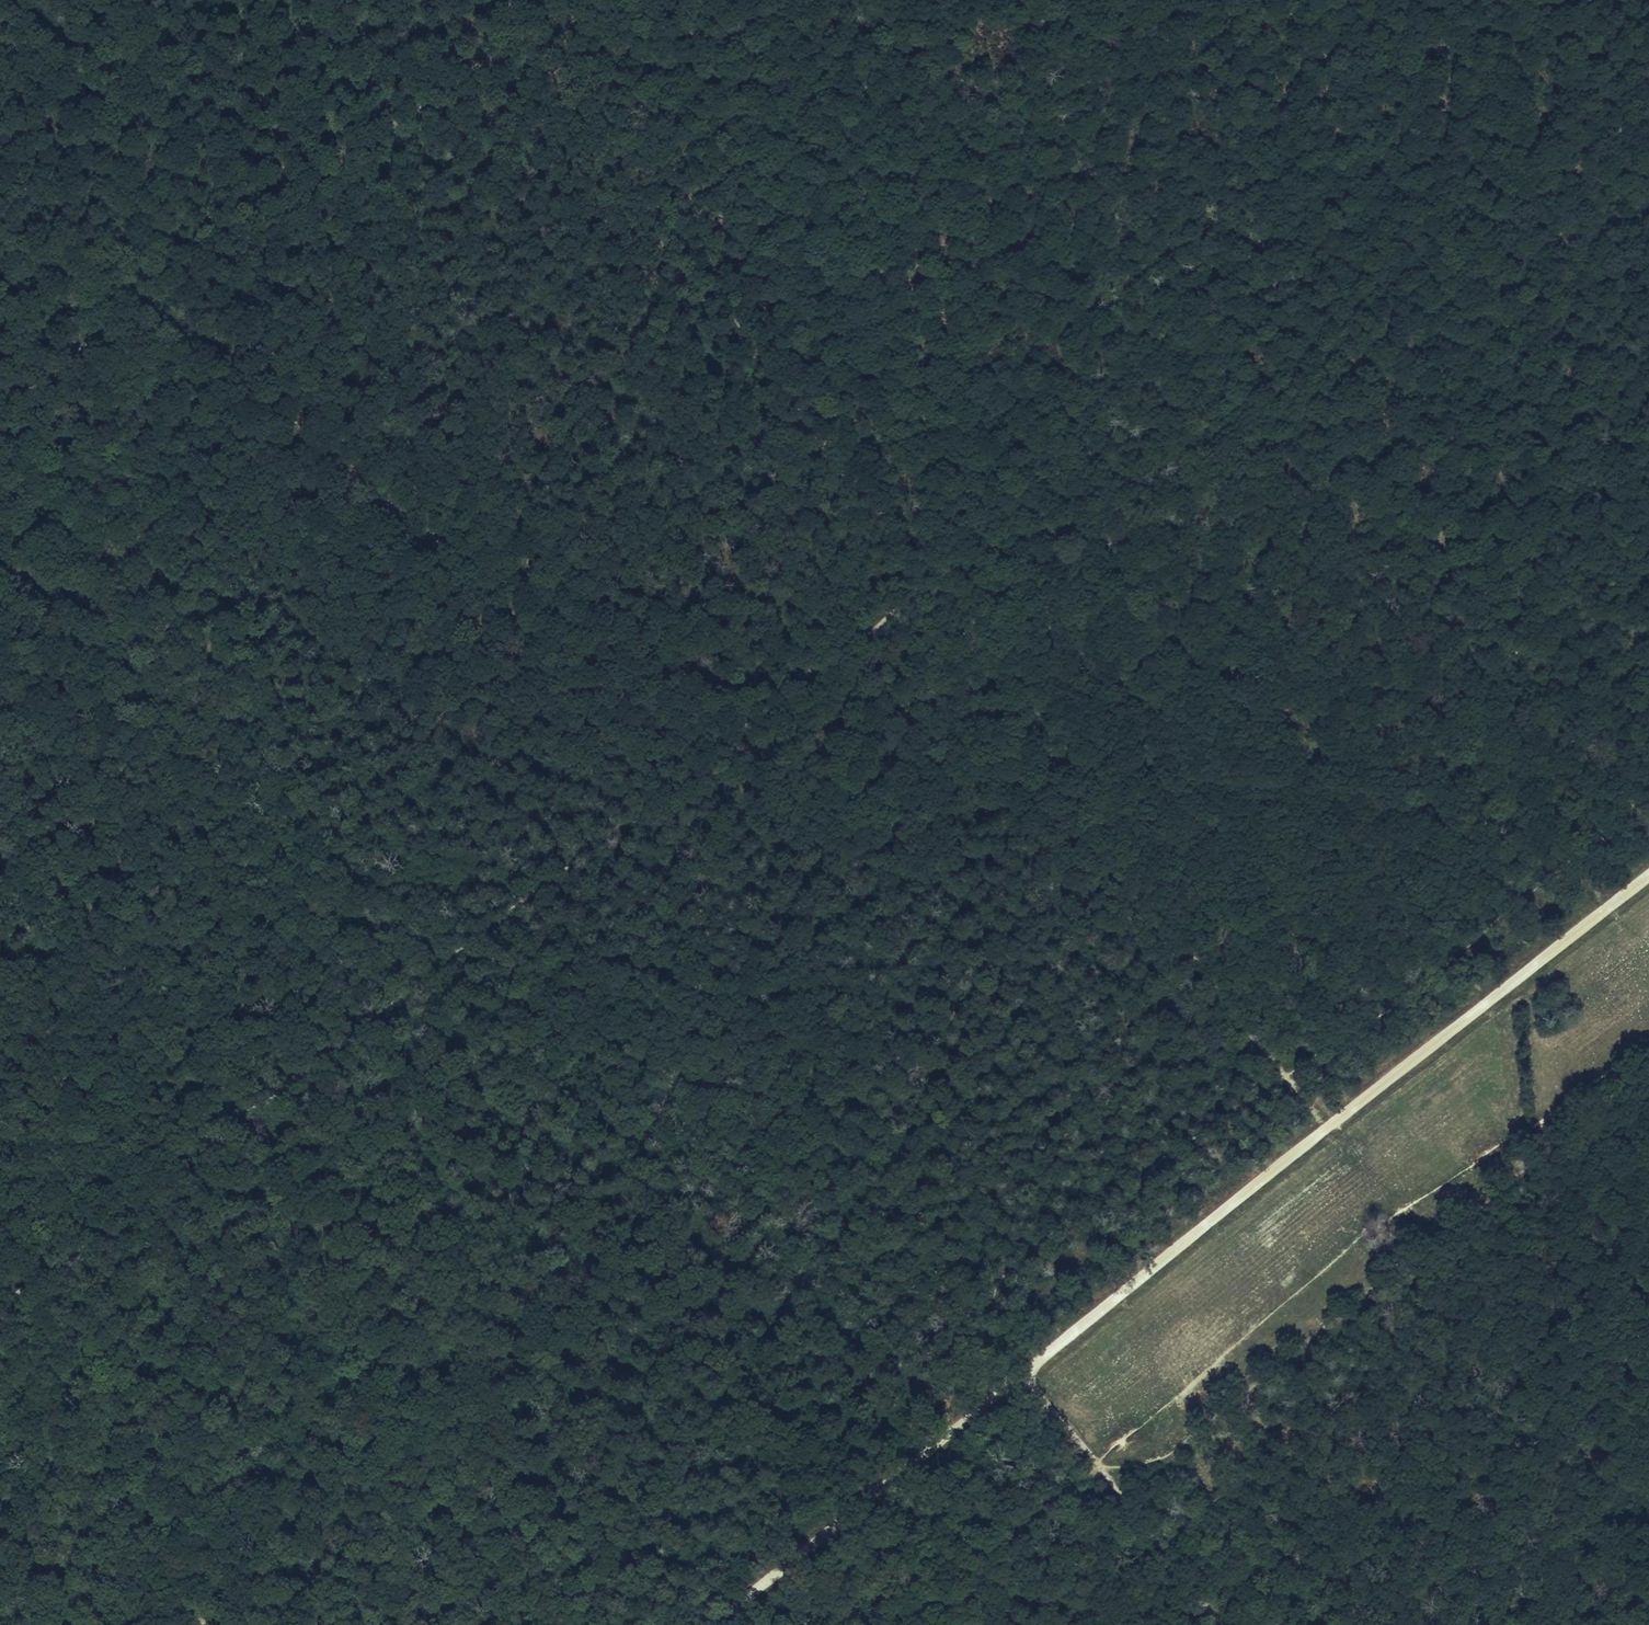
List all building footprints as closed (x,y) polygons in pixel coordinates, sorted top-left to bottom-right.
[(1253,1453),(1242,1462),(1249,1469),(1259,1460),(1253,1453)]
